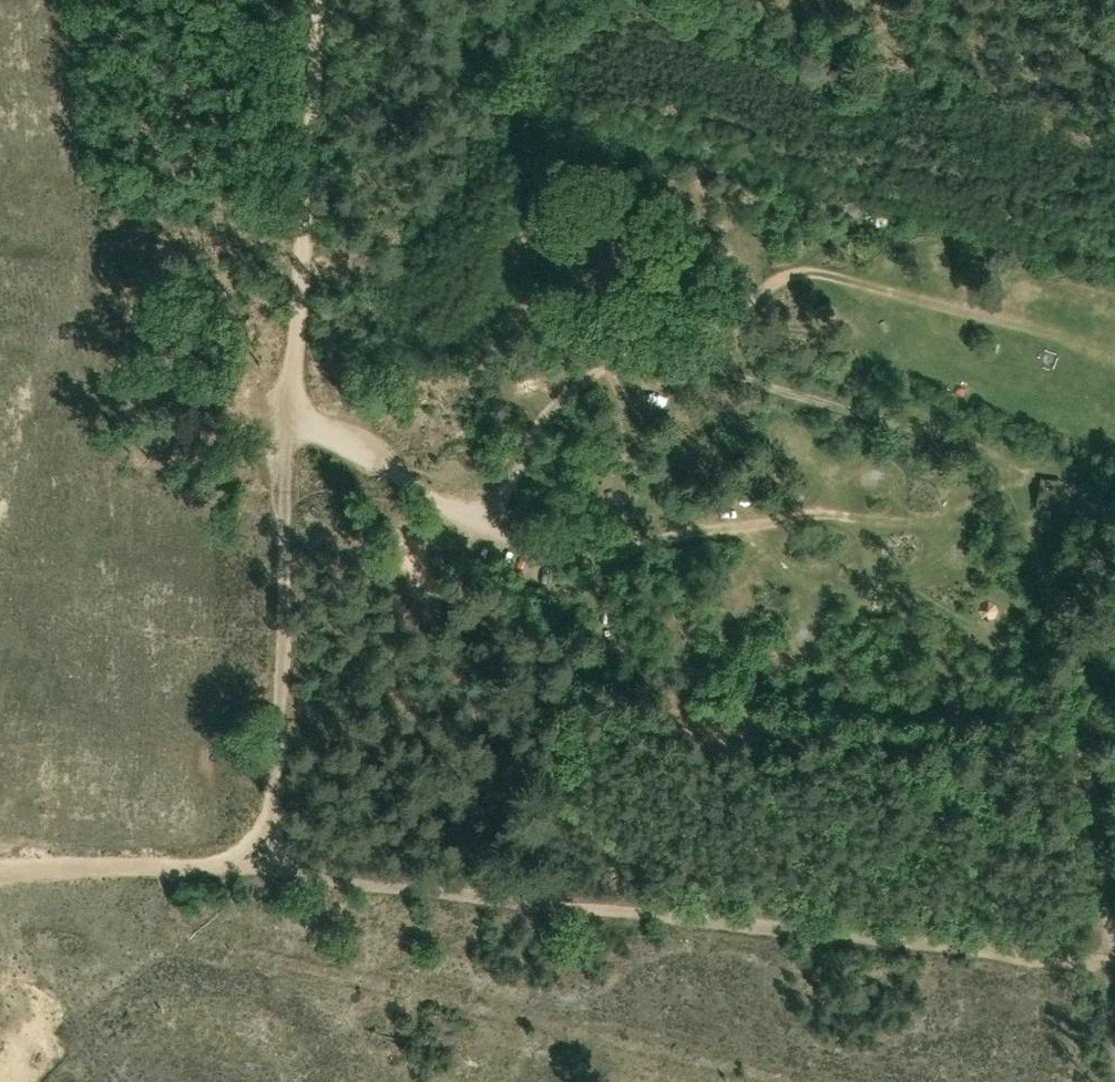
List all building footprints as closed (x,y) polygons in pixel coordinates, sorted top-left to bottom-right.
[(856,190),(842,193),(845,205),(859,202),(856,190)] [(833,306),(828,302),(816,311),(824,323),(831,321),(833,306)] [(534,509),(519,504),(516,519),(533,518),(534,509)]
